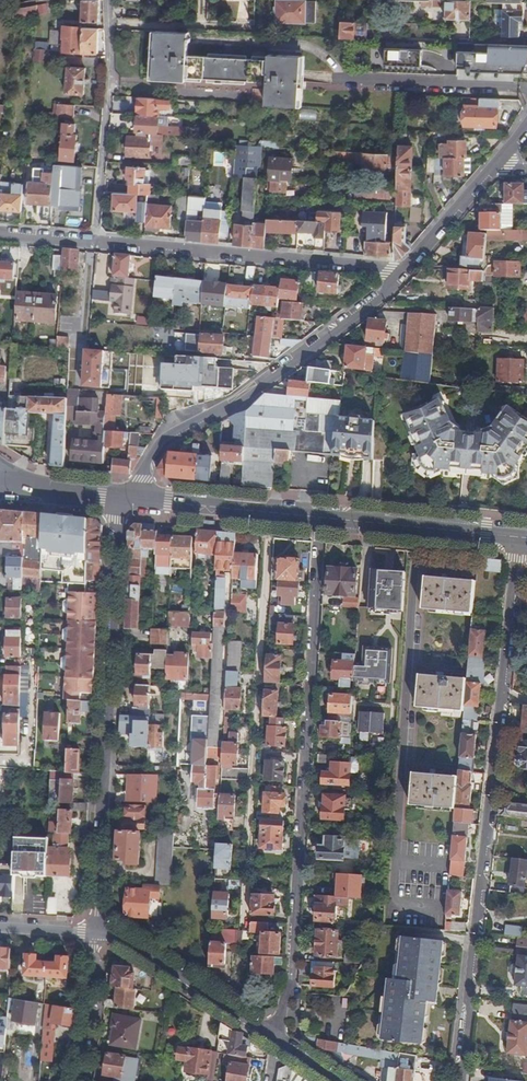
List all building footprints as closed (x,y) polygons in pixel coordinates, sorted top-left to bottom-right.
[(99,23),(100,0),(84,0),(83,22),(99,23)] [(316,24),(316,2),(277,1),(276,23),(316,24)] [(447,19),(471,20),(472,2),(447,1),(447,19)] [(524,22),(525,4),(524,4),(522,4),(504,3),(504,10),(504,23),(501,23),(501,27),(504,27),(504,36),(520,37),(521,22),(524,22)] [(37,5),(13,10),(12,19),(37,14),(37,5)] [(496,23),(501,23),(504,23),(504,10),(496,10),(496,23)] [(340,39),(366,40),(367,22),(355,22),(355,23),(342,22),(341,31),(340,39)] [(51,31),(50,43),(62,44),(62,39),(65,39),(64,51),(83,53),(83,28),(63,26),(63,32),(51,31)] [(98,54),(99,29),(83,28),(83,53),(98,54)] [(267,83),(265,105),(299,107),(301,56),(268,55),(268,61),(231,59),(231,56),(223,55),(223,58),(188,57),(188,43),(190,44),(190,40),(188,40),(189,33),(156,31),(153,80),(186,82),(186,78),(267,83)] [(458,44),(457,68),(468,68),(467,72),(526,74),(526,47),(458,44)] [(49,50),(35,49),(34,61),(48,62),(48,61),(49,50)] [(385,65),(421,67),(422,50),(386,49),(385,65)] [(84,95),(86,68),(68,67),(66,93),(84,95)] [(139,98),(138,115),(158,116),(159,108),(170,109),(171,99),(139,98)] [(481,107),(473,107),(465,107),(464,126),(497,128),(498,109),(499,109),(499,100),(481,99),(481,107)] [(481,99),(473,99),(473,107),(481,107),(481,99)] [(44,113),(44,117),(57,117),(57,116),(58,104),(58,103),(55,103),(54,113),(44,113)] [(75,117),(76,105),(58,104),(57,116),(75,117)] [(300,119),(317,120),(317,110),(301,109),(300,119)] [(138,115),(136,133),(162,135),(184,135),(184,127),(158,126),(158,116),(138,115)] [(61,159),(75,160),(77,136),(74,135),(75,125),(64,123),(61,159)] [(162,135),(136,133),(136,137),(128,137),(128,143),(125,143),(123,144),(123,149),(124,150),(127,150),(127,156),(149,158),(150,144),(161,144),(162,135)] [(464,159),(467,159),(467,142),(451,142),(450,148),(443,148),(442,159),(464,159)] [(251,146),(236,145),(234,176),(257,179),(258,169),(261,166),(263,147),(251,146)] [(413,147),(399,146),(399,155),(398,167),(398,169),(398,187),(397,205),(397,207),(411,208),(412,174),(413,147)] [(399,155),(339,151),(339,163),(357,165),(357,164),(377,165),(377,169),(378,170),(385,171),(386,169),(387,166),(389,166),(398,167),(399,155)] [(193,165),(194,156),(176,156),(176,164),(193,165)] [(287,181),(292,182),(293,160),(271,158),(270,180),(272,180),(287,181)] [(465,175),(464,159),(442,159),(428,159),(428,172),(439,173),(439,165),(442,165),(442,171),(447,171),(447,176),(465,175)] [(79,166),(55,164),(54,164),(54,166),(53,174),(53,183),(52,205),(60,205),(81,207),(82,190),(78,189),(79,166)] [(190,166),(183,165),(182,177),(189,178),(190,166)] [(130,194),(138,194),(149,195),(151,195),(152,177),(146,176),(146,168),(128,167),(128,168),(127,168),(124,170),(124,176),(126,177),(128,178),(131,179),(131,185),(130,194)] [(257,179),(234,176),(232,209),(246,210),(245,219),(252,220),(251,224),(252,224),(252,226),(237,225),(235,244),(253,246),(254,224),(257,179)] [(41,220),(52,220),(52,205),(53,183),(44,182),(44,178),(38,178),(38,182),(29,181),(27,203),(42,204),(41,220)] [(287,192),(287,181),(272,180),(272,190),(287,192)] [(0,189),(0,210),(22,211),(24,184),(0,182),(0,189)] [(506,204),(524,204),(524,185),(506,185),(506,204)] [(355,197),(392,199),(392,189),(355,187),(355,197)] [(130,194),(114,193),(114,211),(137,212),(138,194),(130,194)] [(179,221),(188,221),(190,196),(188,196),(178,195),(177,206),(180,207),(179,221)] [(188,221),(186,240),(203,241),(205,209),(206,197),(204,197),(190,196),(188,221)] [(148,204),(146,219),(146,226),(170,228),(172,206),(148,204)] [(502,205),(482,204),(481,231),(488,231),(502,230),(502,205)] [(412,222),(422,222),(422,208),(413,207),(412,222)] [(205,209),(203,241),(219,243),(221,211),(205,209)] [(341,231),(342,212),(319,211),(319,222),(326,223),(326,230),(341,231)] [(368,241),(387,242),(388,215),(364,214),(363,225),(369,226),(368,241)] [(137,218),(136,235),(145,236),(146,226),(146,219),(137,218)] [(326,223),(319,222),(296,220),(267,219),(267,225),(267,231),(315,233),(315,237),(326,238),(326,230),(326,223)] [(257,224),(254,224),(253,246),(266,247),(267,231),(267,225),(257,224)] [(404,256),(411,248),(407,244),(407,226),(396,225),(395,243),(395,259),(396,259),(404,256)] [(488,231),(488,235),(487,240),(526,240),(526,230),(502,230),(488,231)] [(331,248),(340,249),(341,233),(332,232),(331,248)] [(463,257),(462,267),(484,269),(485,255),(487,240),(488,235),(470,233),(468,257),(463,257)] [(392,256),(393,243),(387,242),(368,241),(367,241),(367,254),(392,256)] [(19,260),(20,246),(11,245),(10,258),(12,259),(19,260)] [(77,272),(79,252),(64,250),(63,256),(62,271),(77,272)] [(129,279),(131,256),(116,255),(113,277),(118,277),(129,279)] [(53,270),(62,271),(63,256),(54,256),(53,270)] [(489,266),(485,270),(484,282),(492,282),(492,276),(520,277),(521,263),(497,263),(496,262),(489,266)] [(16,297),(17,279),(14,279),(15,264),(7,263),(1,263),(0,263),(0,291),(1,291),(1,296),(16,297)] [(254,282),(256,268),(248,267),(246,280),(247,281),(254,282)] [(483,272),(451,270),(450,289),(471,290),(472,281),(484,282),(485,270),(485,271),(483,272)] [(314,289),(316,273),(306,272),(305,288),(314,289)] [(319,299),(319,293),(322,274),(316,273),(314,289),(313,303),(318,304),(319,299)] [(338,295),(340,276),(322,274),(319,293),(338,295)] [(135,279),(129,279),(118,277),(118,286),(112,285),(110,302),(116,302),(115,314),(131,315),(135,279)] [(174,300),(176,279),(157,277),(156,281),(155,298),(174,300)] [(202,304),(204,283),(176,279),(174,300),(174,301),(183,303),(202,304)] [(279,300),(297,302),(300,283),(282,281),(281,289),(279,300)] [(492,295),(493,282),(492,282),(484,282),(483,294),(492,295)] [(226,307),(229,286),(204,283),(202,304),(226,307)] [(250,310),(251,306),(253,288),(229,286),(226,307),(250,310)] [(251,306),(264,307),(267,288),(253,286),(253,288),(251,306)] [(278,308),(279,300),(281,289),(267,288),(264,307),(278,308)] [(34,321),(36,295),(19,293),(17,320),(34,321)] [(57,297),(36,295),(34,321),(55,323),(57,297)] [(480,331),(493,332),(494,309),(485,309),(485,303),(487,304),(488,296),(482,295),(482,301),(481,310),(480,325),(480,331)] [(481,310),(482,301),(466,300),(466,309),(481,310)] [(302,322),(303,306),(285,303),(284,314),(277,312),(277,315),(277,319),(285,320),(302,322)] [(472,324),(480,325),(481,310),(466,309),(452,308),(451,321),(472,322),(472,324)] [(431,384),(437,314),(410,313),(406,351),(405,351),(401,380),(431,384)] [(138,316),(137,324),(150,326),(151,318),(138,316)] [(256,337),(272,339),(274,319),(273,319),(263,318),(258,317),(256,337)] [(387,321),(371,319),(369,341),(391,344),(391,339),(389,339),(389,334),(386,334),(387,321)] [(171,329),(181,330),(181,323),(172,322),(171,329)] [(316,331),(325,324),(306,322),(305,329),(315,330),(316,331)] [(68,337),(57,336),(56,347),(68,348),(68,337)] [(223,355),(224,338),(202,336),(201,354),(223,355)] [(270,359),(272,339),(256,337),(254,357),(270,359)] [(292,348),(301,342),(282,340),(281,346),(291,348),(292,348)] [(384,357),(385,349),(348,345),(345,368),(372,371),(374,356),(384,357)] [(110,352),(88,350),(86,350),(85,370),(84,387),(102,388),(103,374),(106,374),(107,365),(103,365),(104,355),(109,356),(110,352)] [(129,353),(117,353),(116,361),(116,366),(128,367),(129,353)] [(163,356),(129,353),(128,367),(152,369),(151,385),(161,386),(162,370),(163,356)] [(223,359),(163,356),(162,370),(222,374),(223,359)] [(242,361),(223,359),(222,374),(222,389),(229,389),(241,381),(242,361)] [(319,359),(317,369),(332,371),(333,361),(319,359)] [(524,361),(500,359),(499,382),(523,383),(524,361)] [(317,369),(310,368),(310,377),(331,380),(331,374),(332,371),(317,369)] [(162,370),(161,386),(161,387),(185,388),(185,387),(222,389),(222,374),(162,370)] [(267,394),(334,401),(335,394),(310,392),(311,383),(291,380),(290,393),(287,393),(287,388),(276,387),(267,394)] [(125,396),(127,385),(115,384),(114,395),(122,396),(125,396)] [(141,386),(127,385),(125,396),(140,397),(141,386)] [(82,390),(68,390),(68,399),(67,413),(79,414),(83,415),(82,424),(97,425),(97,432),(100,438),(100,443),(74,441),(72,461),(103,465),(104,447),(105,433),(104,432),(105,414),(98,413),(99,400),(81,400),(82,390)] [(67,413),(68,399),(54,399),(54,395),(45,394),(45,398),(29,398),(28,414),(31,414),(33,414),(56,415),(52,467),(65,468),(67,423),(67,413)] [(334,455),(334,450),(340,409),(341,401),(334,401),(267,394),(248,412),(247,426),(248,426),(247,441),(246,441),(245,458),(244,466),(244,485),(274,488),(276,463),(277,450),(291,451),(334,455)] [(122,396),(114,395),(107,395),(106,414),(105,414),(104,432),(105,433),(114,433),(115,416),(121,417),(122,396)] [(19,398),(9,397),(8,409),(17,409),(19,398)] [(28,414),(29,398),(19,398),(17,409),(8,409),(6,446),(33,448),(34,437),(36,437),(37,421),(32,421),(31,421),(31,414),(28,414)] [(164,419),(164,415),(165,399),(161,398),(157,398),(156,418),(164,419)] [(473,469),(475,435),(464,434),(464,432),(461,430),(457,432),(451,427),(449,423),(451,422),(444,407),(445,401),(441,399),(438,401),(434,471),(437,471),(437,468),(451,470),(453,470),(453,467),(473,469)] [(434,471),(438,401),(412,412),(419,430),(412,433),(423,458),(420,459),(423,466),(429,471),(434,471)] [(8,409),(2,409),(3,403),(0,403),(0,440),(5,447),(6,447),(6,446),(8,409)] [(479,435),(475,435),(473,469),(483,470),(483,473),(485,473),(499,475),(499,477),(507,478),(508,478),(509,445),(512,408),(509,406),(504,408),(504,412),(494,426),(497,428),(493,432),(487,435),(484,432),(479,434),(479,435)] [(512,408),(509,445),(526,447),(526,442),(524,440),(526,436),(526,418),(512,408)] [(373,456),(376,415),(365,413),(365,410),(357,409),(356,411),(340,409),(334,450),(349,452),(351,439),(361,441),(359,454),(373,456)] [(232,465),(244,466),(245,458),(246,441),(247,441),(248,426),(247,426),(248,412),(240,413),(231,417),(235,426),(235,440),(237,440),(237,444),(221,443),(221,445),(221,447),(224,447),(223,457),(221,483),(231,484),(232,465)] [(79,414),(67,413),(67,423),(79,424),(79,414)] [(114,433),(105,433),(104,447),(123,448),(124,439),(128,439),(129,433),(114,433)] [(131,433),(130,447),(137,448),(138,438),(152,439),(155,435),(153,435),(141,434),(131,433)] [(365,460),(373,461),(373,456),(359,454),(361,441),(351,439),(349,452),(334,450),(334,455),(334,456),(343,457),(343,459),(349,460),(357,461),(364,461),(365,460)] [(197,481),(211,482),(213,456),(207,455),(208,444),(208,443),(201,442),(201,444),(197,481)] [(163,477),(197,481),(201,444),(196,444),(194,455),(170,453),(159,469),(163,477)] [(213,456),(223,457),(224,447),(221,447),(221,445),(208,444),(207,455),(213,456)] [(509,445),(508,478),(513,475),(518,468),(515,467),(526,450),(526,447),(509,445)] [(114,460),(112,473),(131,475),(141,458),(136,457),(137,455),(137,448),(130,447),(128,461),(114,460)] [(276,463),(290,465),(291,451),(277,450),(276,463)] [(24,558),(25,514),(0,512),(0,557),(10,558),(24,558)] [(23,593),(42,593),(43,558),(42,558),(42,550),(44,515),(25,513),(25,514),(24,558),(24,559),(23,590),(23,593)] [(44,515),(42,550),(50,550),(50,553),(57,554),(59,516),(44,515)] [(59,516),(57,554),(80,556),(80,553),(89,554),(90,519),(59,516)] [(90,519),(89,554),(88,581),(101,582),(103,526),(97,520),(90,519)] [(131,530),(127,628),(140,629),(140,628),(142,577),(143,558),(144,531),(144,525),(136,525),(131,530)] [(156,526),(144,525),(144,531),(143,558),(142,577),(147,577),(147,558),(150,555),(150,550),(158,551),(159,536),(159,532),(156,532),(156,526)] [(199,530),(197,558),(200,558),(201,554),(219,556),(220,533),(199,530)] [(220,533),(219,556),(218,570),(234,571),(235,554),(237,534),(220,533)] [(159,536),(158,551),(157,568),(169,569),(169,566),(173,566),(174,552),(174,537),(159,536)] [(173,568),(193,569),(194,559),(195,538),(174,537),(174,552),(173,566),(173,568)] [(235,554),(234,571),(234,579),(258,581),(260,555),(235,554)] [(13,590),(23,590),(24,559),(24,558),(10,558),(9,582),(13,583),(13,590)] [(277,565),(274,565),(273,579),(283,580),(300,582),(300,580),(305,581),(306,580),(306,572),(305,571),(300,571),(301,560),(292,560),(280,559),(277,559),(277,565)] [(503,561),(487,559),(486,572),(502,572),(503,561)] [(329,595),(357,596),(359,570),(330,568),(329,595)] [(406,581),(407,573),(373,571),(371,607),(379,608),(379,611),(394,612),(394,609),(405,610),(407,581),(406,581)] [(211,701),(209,736),(209,747),(224,748),(224,743),(224,742),(218,742),(221,697),(224,650),(226,612),(227,587),(228,587),(227,577),(218,577),(216,613),(215,634),(214,646),(213,659),(212,694),(211,701)] [(474,614),(477,582),(426,577),(423,610),(474,614)] [(258,581),(234,579),(233,595),(237,595),(238,588),(247,588),(247,584),(258,585),(258,581)] [(300,582),(283,580),(282,586),(280,586),(279,595),(282,595),(281,604),(297,605),(297,597),(300,597),(301,581),(300,582)] [(65,700),(70,700),(81,701),(82,693),(93,693),(94,680),(95,680),(98,623),(97,623),(98,594),(71,593),(71,599),(70,614),(70,621),(70,628),(69,643),(69,657),(68,672),(68,679),(66,679),(65,700)] [(237,595),(233,595),(232,612),(247,613),(248,596),(237,595)] [(23,618),(23,599),(15,599),(8,599),(8,618),(23,618)] [(271,606),(271,615),(287,616),(288,607),(271,606)] [(170,623),(191,623),(191,618),(190,612),(171,612),(170,623)] [(271,615),(270,624),(281,625),(280,644),(295,645),(296,616),(287,616),(271,615)] [(482,617),(474,616),(469,668),(478,669),(479,669),(484,670),(486,657),(485,657),(487,630),(481,630),(482,617)] [(7,657),(22,657),(23,628),(19,628),(19,631),(8,631),(7,657)] [(153,644),(169,645),(170,630),(154,629),(154,630),(153,644)] [(194,633),(193,650),(199,650),(199,658),(213,659),(214,646),(213,645),(213,634),(194,633)] [(238,672),(241,672),(242,643),(230,643),(228,671),(238,672)] [(365,662),(356,662),(356,680),(355,680),(392,683),(394,648),(366,646),(365,662)] [(269,648),(267,673),(267,683),(281,684),(282,656),(282,649),(269,648)] [(139,685),(152,686),(152,668),(168,669),(169,656),(169,651),(157,650),(156,655),(153,655),(153,654),(139,654),(139,675),(139,677),(136,677),(136,685),(139,685)] [(168,669),(168,679),(189,679),(190,654),(177,653),(177,656),(169,656),(168,669)] [(357,654),(340,653),(340,661),(336,661),(335,679),(342,679),(342,687),(352,688),(353,680),(356,680),(356,662),(357,654)] [(9,674),(22,674),(22,666),(12,666),(12,670),(9,670),(9,674)] [(228,671),(226,712),(229,713),(229,710),(241,710),(242,689),(238,689),(238,672),(228,671)] [(479,673),(469,672),(468,680),(465,712),(464,719),(473,720),(474,713),(471,713),(471,707),(480,707),(483,684),(478,683),(479,673)] [(6,704),(22,705),(22,674),(9,674),(7,674),(6,704)] [(465,712),(468,680),(420,675),(418,708),(465,712)] [(267,683),(264,717),(273,717),(279,718),(281,684),(267,683)] [(134,708),(134,716),(140,716),(151,717),(151,716),(152,686),(139,685),(138,708),(134,708)] [(83,701),(95,702),(95,694),(93,693),(82,693),(81,701),(83,701)] [(198,701),(211,701),(212,694),(198,693),(198,701)] [(332,712),(340,713),(354,714),(355,696),(333,695),(332,712)] [(70,700),(69,727),(73,727),(73,723),(82,723),(83,701),(81,701),(70,700)] [(6,746),(20,746),(20,743),(21,708),(12,708),(12,715),(6,715),(6,746)] [(362,711),(360,732),(385,733),(386,712),(362,711)] [(61,714),(46,713),(45,740),(60,741),(61,714)] [(340,713),(339,722),(343,722),(353,722),(354,714),(340,713)] [(121,715),(121,725),(137,725),(137,735),(134,735),(134,747),(148,747),(150,747),(150,725),(151,717),(140,716),(134,716),(121,715)] [(151,717),(150,725),(166,725),(166,716),(151,716),(151,717)] [(269,743),(263,743),(262,752),(271,752),(271,746),(287,747),(288,728),(285,727),(285,718),(279,718),(273,717),(273,727),(270,727),(269,743)] [(472,731),(473,720),(464,719),(460,770),(473,771),(475,772),(478,735),(477,735),(477,732),(472,731)] [(339,722),(324,720),(323,737),(342,738),(343,722),(339,722)] [(343,722),(342,738),(352,739),(353,722),(343,722)] [(150,725),(150,747),(165,748),(166,725),(150,725)] [(224,743),(224,748),(222,767),(226,767),(226,764),(238,765),(239,733),(231,733),(230,743),(224,743)] [(195,740),(194,765),(208,765),(209,747),(209,736),(200,735),(199,740),(195,740)] [(520,746),(520,750),(522,753),(524,753),(523,757),(521,757),(519,760),(518,764),(520,766),(522,767),(522,768),(525,768),(526,771),(526,743),(525,742),(525,744),(523,744),(520,746)] [(20,746),(20,751),(37,752),(37,743),(20,743),(20,746)] [(69,746),(68,773),(76,773),(80,774),(81,751),(72,750),(72,746),(69,746)] [(262,752),(262,761),(268,762),(267,780),(285,781),(286,763),(272,761),(272,759),(282,760),(282,753),(271,752),(262,752)] [(334,755),(320,755),(320,763),(333,764),(333,772),(324,772),(324,784),(351,785),(352,773),(352,764),(334,763),(334,755)] [(352,764),(352,773),(359,773),(360,757),(352,757),(352,764)] [(208,765),(194,765),(193,783),(198,783),(198,785),(200,786),(200,788),(200,789),(199,808),(217,808),(218,789),(217,789),(219,766),(208,765)] [(250,770),(222,769),(222,779),(250,781),(250,770)] [(473,771),(460,770),(460,777),(457,808),(471,809),(473,787),(472,786),(473,771)] [(68,773),(52,771),(51,802),(74,803),(76,773),(68,773)] [(457,808),(460,777),(414,773),(412,806),(457,810),(457,808)] [(130,789),(158,789),(159,776),(130,775),(130,789)] [(259,811),(258,819),(261,819),(264,820),(279,821),(280,814),(280,813),(281,807),(286,807),(287,795),(281,795),(281,788),(268,787),(266,812),(259,811)] [(155,803),(157,803),(158,789),(130,789),(129,802),(147,803),(155,803)] [(393,793),(376,792),(376,801),(392,802),(393,793)] [(221,795),(219,830),(234,831),(235,820),(227,819),(223,819),(223,816),(227,816),(235,816),(236,796),(221,795)] [(346,820),(347,796),(326,795),(325,806),(324,806),(323,819),(346,820)] [(125,829),(146,830),(146,820),(147,803),(129,802),(117,801),(116,809),(128,809),(127,819),(125,818),(125,829)] [(75,811),(89,812),(90,804),(75,803),(75,811)] [(526,819),(526,808),(500,804),(499,815),(526,819)] [(475,824),(476,810),(471,809),(457,808),(457,810),(455,822),(466,824),(475,824)] [(70,834),(73,834),(74,811),(61,811),(61,814),(57,814),(57,817),(61,817),(60,823),(60,833),(70,834)] [(285,821),(279,821),(264,820),(263,831),(263,848),(284,849),(285,821)] [(466,824),(455,822),(452,861),(450,875),(465,877),(469,838),(465,837),(466,824)] [(50,823),(50,833),(56,833),(60,833),(60,823),(50,823)] [(129,865),(141,865),(142,833),(121,832),(119,860),(129,861),(129,865)] [(157,882),(172,883),(174,833),(159,832),(157,882)] [(50,848),(49,875),(71,876),(72,856),(71,856),(71,849),(70,849),(70,834),(60,833),(56,833),(55,848),(50,848)] [(25,838),(17,838),(16,857),(21,857),(21,864),(20,868),(27,868),(26,869),(26,876),(32,876),(33,869),(32,869),(32,864),(27,863),(27,857),(24,854),(25,838)] [(42,838),(25,838),(24,854),(27,857),(27,863),(32,864),(32,869),(33,869),(32,876),(49,877),(49,875),(50,848),(50,842),(42,841),(42,838)] [(345,858),(360,859),(361,841),(328,838),(327,846),(323,846),(322,859),(345,860),(345,858)] [(218,844),(218,850),(217,869),(220,869),(220,865),(232,866),(233,845),(218,844)] [(512,893),(526,895),(526,887),(526,880),(526,861),(516,859),(512,893)] [(220,869),(217,869),(216,879),(231,880),(232,880),(232,869),(220,869)] [(340,874),(340,878),(338,897),(349,897),(363,898),(364,875),(340,874)] [(3,897),(5,899),(11,900),(12,897),(14,898),(15,876),(0,875),(0,897),(3,897)] [(232,880),(231,880),(230,889),(243,890),(244,881),(232,880)] [(157,885),(145,884),(145,890),(129,889),(127,917),(150,919),(150,917),(156,918),(157,885)] [(464,892),(449,890),(446,921),(452,921),(453,915),(462,916),(464,892)] [(215,893),(214,917),(217,918),(217,914),(229,915),(230,894),(215,893)] [(276,897),(253,895),(252,914),(271,915),(276,916),(277,904),(276,904),(276,897)] [(58,913),(59,896),(49,896),(49,913),(58,913)] [(349,906),(349,897),(338,897),(319,896),(318,910),(318,921),(337,922),(337,919),(337,908),(338,905),(349,906)] [(347,908),(337,908),(337,919),(346,919),(347,908)] [(252,922),(271,923),(271,915),(252,914),(252,922)] [(277,924),(277,923),(271,923),(252,922),(251,931),(260,932),(260,933),(265,933),(264,947),(264,953),(281,954),(282,934),(280,934),(280,924),(277,924)] [(453,930),(467,931),(467,923),(453,922),(453,930)] [(506,936),(519,937),(523,938),(524,929),(507,927),(506,936)] [(213,929),(211,967),(215,967),(215,964),(227,964),(228,945),(235,945),(237,930),(213,929)] [(340,941),(340,932),(319,931),(317,956),(339,958),(339,945),(343,945),(343,941),(340,941)] [(403,963),(401,980),(408,980),(407,989),(389,987),(388,996),(390,997),(388,1014),(385,1013),(384,1023),(386,1024),(385,1040),(421,1045),(423,1028),(425,1028),(426,1018),(424,1018),(426,1001),(429,1001),(432,984),(437,984),(439,968),(441,968),(442,958),(441,958),(443,941),(406,936),(404,953),(403,953),(401,963),(403,963)] [(496,953),(521,956),(526,957),(526,938),(523,938),(519,937),(517,950),(497,948),(496,953)] [(0,949),(0,969),(11,970),(12,949),(0,949)] [(47,977),(48,963),(38,962),(38,956),(27,955),(26,975),(47,977)] [(362,963),(366,956),(347,955),(346,962),(362,963)] [(275,963),(275,958),(255,956),(254,973),(275,974),(276,963),(275,963)] [(521,956),(517,986),(526,987),(526,957),(521,956)] [(58,963),(48,963),(47,977),(68,978),(69,958),(59,957),(58,963)] [(337,970),(337,962),(314,961),(313,975),(315,975),(316,975),(316,969),(337,970)] [(113,986),(118,987),(131,988),(132,973),(129,972),(129,970),(126,968),(115,967),(113,986)] [(336,988),(337,970),(316,969),(316,975),(315,975),(314,987),(336,988)] [(408,980),(401,980),(390,978),(389,987),(407,989),(408,980)] [(439,984),(437,984),(432,984),(429,1001),(437,1002),(439,984)] [(105,999),(104,1007),(134,1010),(136,988),(131,988),(118,987),(116,1000),(105,999)] [(39,1003),(10,999),(9,1010),(16,1011),(15,1021),(36,1025),(39,1003)] [(53,1023),(75,1026),(78,1009),(47,1004),(45,1026),(53,1026),(53,1023)] [(516,1004),(514,1021),(513,1021),(509,1054),(526,1056),(526,1005),(516,1004)] [(136,1048),(141,1020),(114,1015),(112,1026),(114,1026),(112,1044),(136,1048)] [(233,1030),(222,1023),(220,1038),(231,1040),(229,1054),(246,1057),(248,1046),(251,1047),(251,1043),(243,1037),(244,1034),(237,1033),(233,1032),(233,1030)] [(70,1055),(54,1052),(56,1029),(44,1028),(40,1080),(65,1080),(70,1055)] [(319,1048),(320,1040),(304,1037),(319,1048)] [(399,1062),(401,1053),(328,1041),(323,1040),(320,1040),(319,1048),(321,1049),(358,1055),(383,1059),(383,1061),(384,1062),(383,1067),(391,1068),(391,1067),(393,1067),(394,1062),(399,1062)] [(186,1071),(208,1074),(212,1051),(190,1047),(190,1049),(179,1047),(178,1059),(187,1061),(186,1071)] [(321,1049),(345,1064),(358,1055),(321,1049)] [(218,1052),(212,1051),(208,1074),(208,1080),(213,1080),(218,1052)] [(416,1072),(418,1056),(401,1053),(399,1062),(394,1062),(393,1067),(391,1067),(391,1068),(392,1068),(390,1080),(415,1080),(416,1072)] [(124,1057),(106,1054),(103,1075),(121,1077),(124,1057)] [(228,1080),(247,1080),(249,1065),(245,1064),(246,1057),(229,1054),(227,1054),(225,1063),(231,1064),(228,1080)] [(287,1066),(279,1069),(277,1080),(311,1080),(287,1066)] [(415,1080),(424,1080),(424,1077),(421,1072),(416,1072),(415,1080)]
